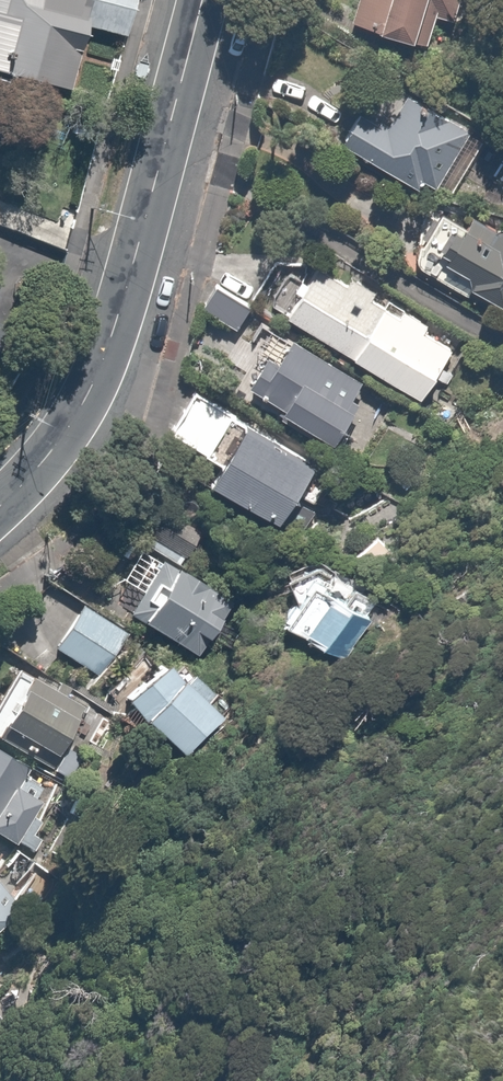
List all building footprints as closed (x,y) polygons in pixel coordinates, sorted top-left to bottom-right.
[(99,0),(0,0),(0,68),(72,88),(89,26),(121,34),(128,8),(99,0)] [(369,32),(424,48),(432,14),(455,17),(457,0),(377,0),(369,32)] [(484,136),(407,88),(383,127),(355,113),(335,136),(416,187),(420,181),(433,188),(438,181),(450,189),(484,136)] [(472,217),(465,227),(439,209),(435,214),(427,224),(421,236),(416,246),(415,257),(419,267),(432,274),(444,283),(465,294),(472,286),(502,305),(502,227),(489,227),(472,217)] [(316,266),(286,313),(349,355),(384,307),(369,298),(372,291),(346,276),(342,283),(316,266)] [(207,282),(204,305),(239,326),(247,304),(207,282)] [(349,355),(420,398),(450,349),(422,330),(425,323),(399,307),(397,315),(384,307),(349,355)] [(269,355),(250,389),(334,441),(368,384),(291,338),(279,359),(269,355)] [(196,393),(173,430),(210,454),(234,415),(196,393)] [(310,458),(245,423),(208,481),(279,514),(310,458)] [(156,507),(138,539),(179,566),(203,533),(156,507)] [(157,558),(123,616),(201,656),(237,597),(157,558)] [(290,601),(280,618),(338,663),(373,617),(385,625),(401,609),(321,565),(280,572),(290,601)] [(128,634),(82,606),(55,650),(103,674),(128,634)] [(142,651),(116,697),(189,760),(237,710),(220,696),(142,651)] [(0,688),(0,738),(71,779),(86,757),(64,743),(86,707),(11,669),(0,688)] [(12,842),(38,856),(45,842),(30,837),(40,817),(28,814),(46,786),(25,773),(29,768),(0,752),(0,834),(12,842)] [(0,878),(0,918),(21,900),(0,878)]
